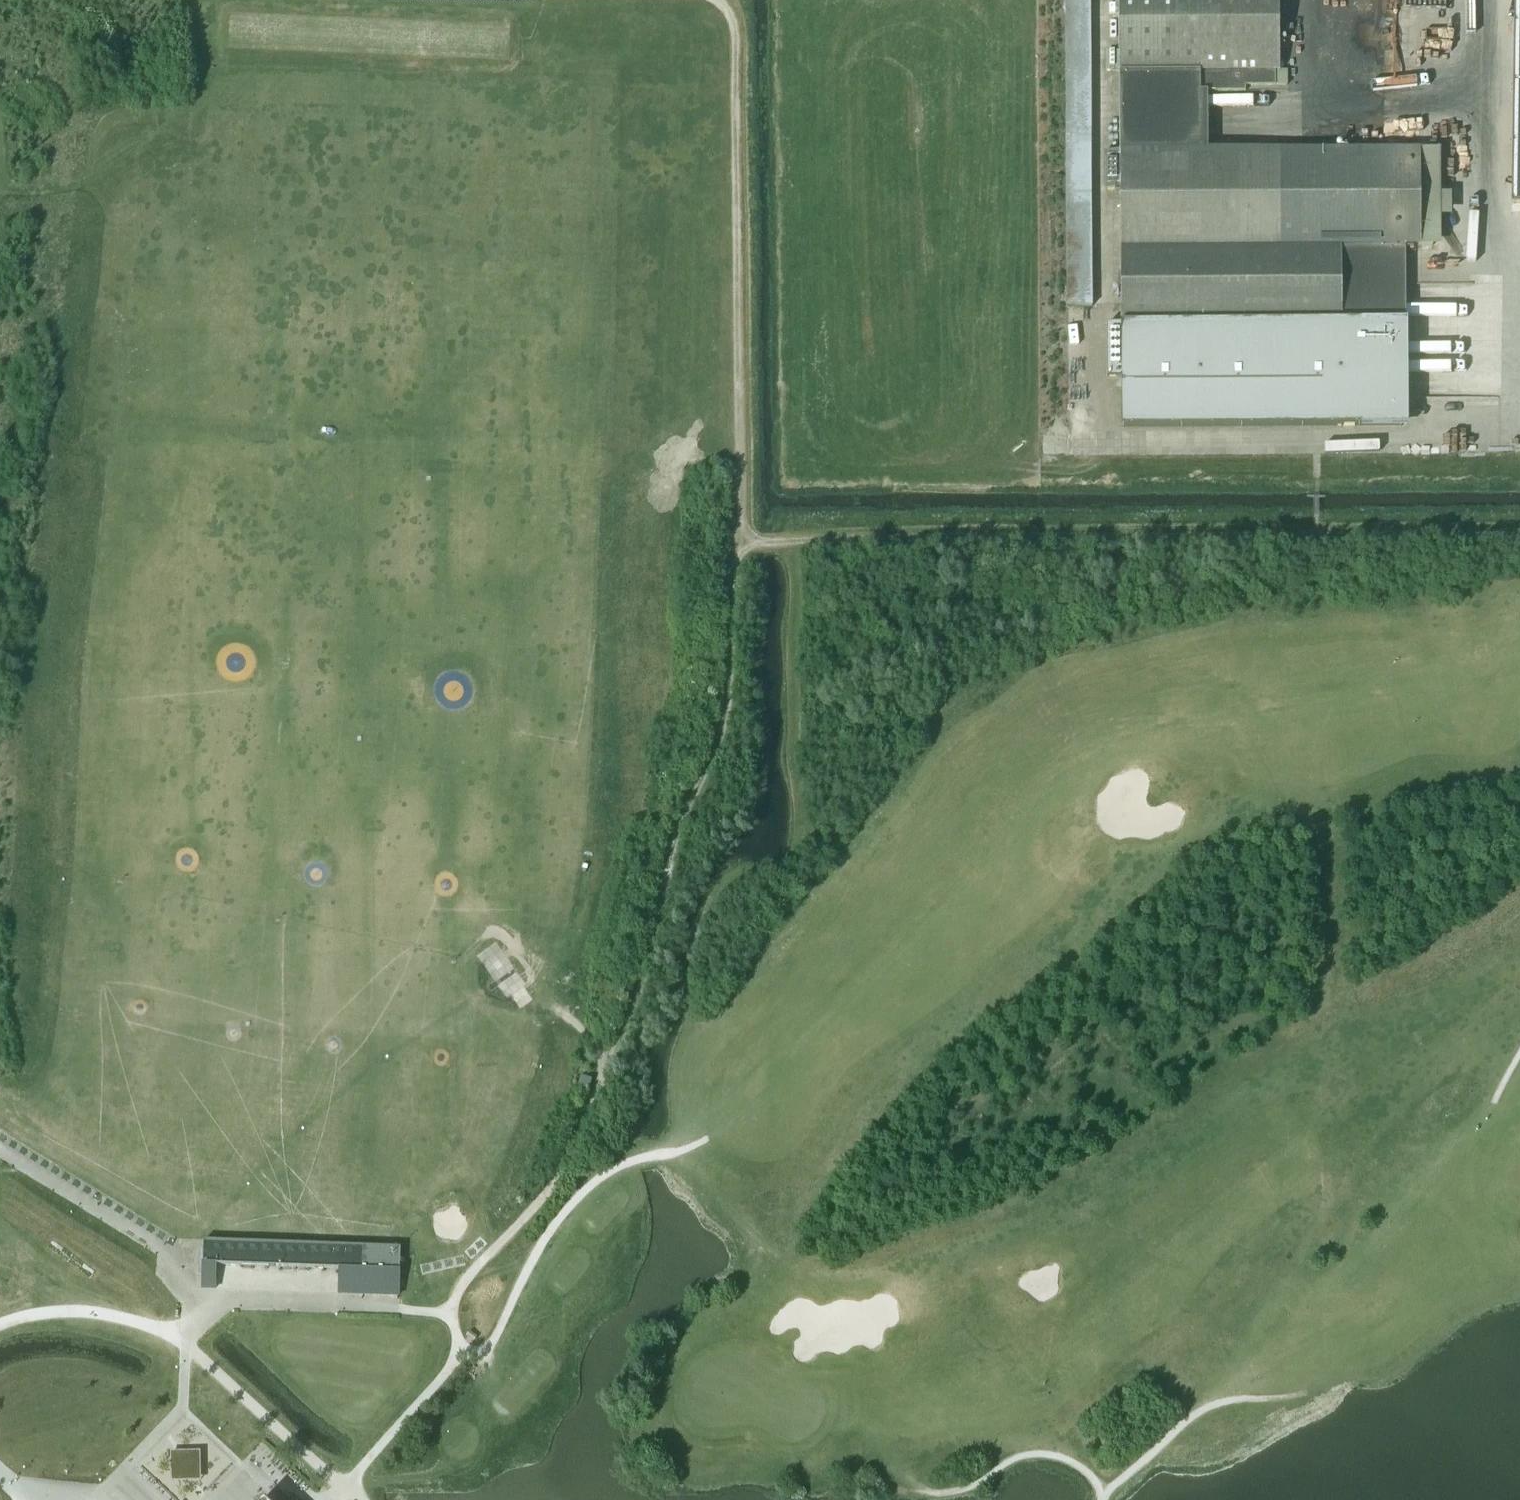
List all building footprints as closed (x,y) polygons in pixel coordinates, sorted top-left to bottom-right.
[(1092,309),(1090,0),(1064,0),(1066,309),(1092,309)] [(1119,49),(1105,49),(1106,68),(1119,68),(1120,148),(1106,148),(1106,186),(1120,186),(1120,320),(1400,320),(1400,244),(1420,244),(1420,148),(1204,148),(1204,90),(1246,90),(1246,84),(1276,84),(1276,68),(1280,68),(1280,0),(1119,0),(1119,49)] [(189,1256),(188,1288),(202,1288),(217,1289),(217,1279),(203,1279),(204,1256),(189,1256)] [(231,1265),(230,1289),(329,1293),(330,1269),(231,1265)] [(343,1270),(342,1293),(399,1295),(400,1272),(343,1270)]
